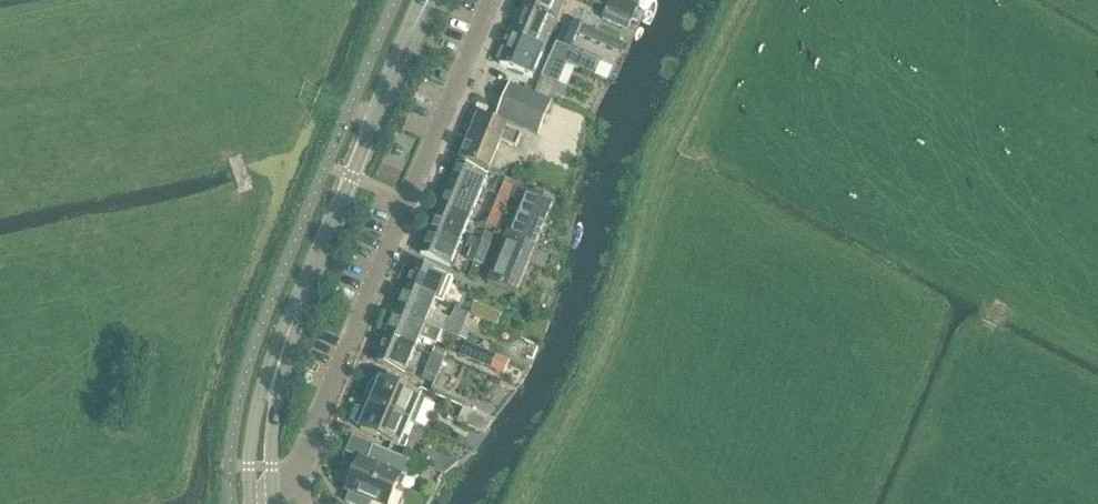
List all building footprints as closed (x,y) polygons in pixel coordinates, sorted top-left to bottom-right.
[(524,10),(556,24),(559,17),(567,0),(529,0),(524,10)] [(622,0),(611,0),(607,10),(633,22),(639,7),(622,0)] [(524,10),(512,38),(544,52),(553,32),(560,36),(564,27),(556,24),(524,10)] [(633,22),(607,10),(601,22),(627,34),(633,22)] [(560,36),(557,44),(558,44),(570,49),(577,33),(581,24),(568,18),(567,21),(564,27),(560,36)] [(581,24),(577,33),(620,52),(622,53),(626,43),(581,24)] [(512,38),(500,67),(532,80),(542,57),(544,52),(512,38)] [(557,44),(550,60),(567,67),(568,68),(570,64),(597,76),(603,63),(573,51),(570,49),(558,44),(557,44)] [(550,60),(541,79),(558,86),(567,67),(550,60)] [(546,118),(551,103),(533,96),(510,87),(496,121),(508,125),(538,137),(546,118)] [(538,137),(532,155),(565,167),(583,118),(558,108),(554,121),(546,118),(538,137)] [(514,151),(520,135),(506,129),(477,116),(470,133),(459,160),(487,172),(499,144),(514,151)] [(438,211),(467,223),(486,178),(457,166),(438,211)] [(503,185),(480,240),(491,245),(514,190),(503,185)] [(543,228),(553,204),(516,189),(511,201),(519,204),(514,215),(505,238),(534,250),(543,228)] [(459,245),(467,223),(438,211),(429,233),(459,245)] [(449,268),(459,245),(429,233),(419,256),(449,268)] [(539,270),(545,254),(534,250),(505,238),(496,261),(487,283),(516,295),(525,273),(528,266),(539,270)] [(471,239),(467,249),(471,251),(479,254),(483,244),(475,241),(471,239)] [(483,244),(479,254),(487,257),(491,247),(483,244)] [(471,251),(467,263),(475,266),(479,254),(471,251)] [(479,254),(475,266),(482,269),(487,257),(479,254)] [(416,265),(406,289),(435,301),(440,304),(442,299),(437,297),(443,283),(450,286),(452,280),(445,277),(416,265)] [(406,289),(395,314),(441,334),(458,341),(468,315),(455,310),(450,321),(430,313),(435,301),(406,289)] [(462,294),(455,310),(468,315),(475,300),(462,294)] [(475,305),(471,315),(496,326),(500,316),(475,305)] [(395,314),(385,339),(414,351),(419,339),(436,346),(441,334),(395,314)] [(385,339),(375,364),(412,379),(416,370),(407,367),(414,351),(385,339)] [(466,345),(461,359),(488,370),(494,357),(466,345)] [(435,352),(433,356),(445,360),(446,357),(435,352)] [(436,380),(445,360),(433,356),(425,376),(436,380)] [(496,358),(492,369),(500,372),(501,370),(504,362),(496,358)] [(434,387),(436,380),(425,376),(422,382),(434,387)] [(371,382),(362,403),(409,424),(414,426),(420,411),(424,402),(380,383),(379,386),(371,382)] [(465,406),(430,391),(429,395),(463,410),(465,406)] [(362,403),(353,425),(360,428),(359,431),(404,450),(408,441),(403,438),(409,424),(362,403)] [(463,410),(457,424),(481,436),(484,437),(493,423),(492,423),(463,410)] [(345,492),(349,493),(345,503),(346,503),(370,503),(371,503),(374,503),(388,503),(401,475),(406,477),(411,463),(371,446),(370,447),(371,448),(365,462),(358,460),(345,492)] [(424,451),(418,465),(444,477),(457,466),(458,466),(455,465),(424,451)]
